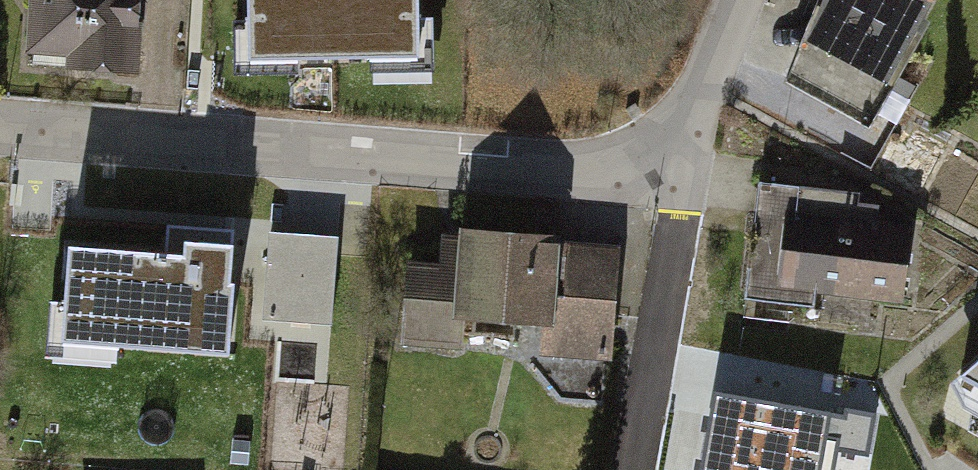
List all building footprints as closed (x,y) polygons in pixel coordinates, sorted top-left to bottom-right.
[(35,69),(78,73),(76,102),(143,108),(153,0),(42,0),(35,69)] [(252,68),(420,65),(419,0),(252,0),(252,68)] [(791,78),(856,117),(920,0),(822,0),(791,78)] [(929,221),(765,205),(754,314),(917,331),(929,221)] [(338,240),(270,236),(264,324),(332,329),(338,240)] [(185,255),(69,246),(62,341),(231,354),(236,283),(229,283),(232,244),(186,241),(185,255)] [(627,254),(464,243),(448,242),(445,278),(410,276),(404,367),(472,372),(474,340),(550,345),(548,374),(618,379),(627,254)] [(310,393),(309,464),(359,464),(359,355),(334,355),(334,394),(310,393)] [(954,390),(965,416),(977,423),(977,370),(954,390)] [(714,435),(709,469),(802,469),(811,469),(886,469),(893,424),(750,403),(745,440),(714,435)]
